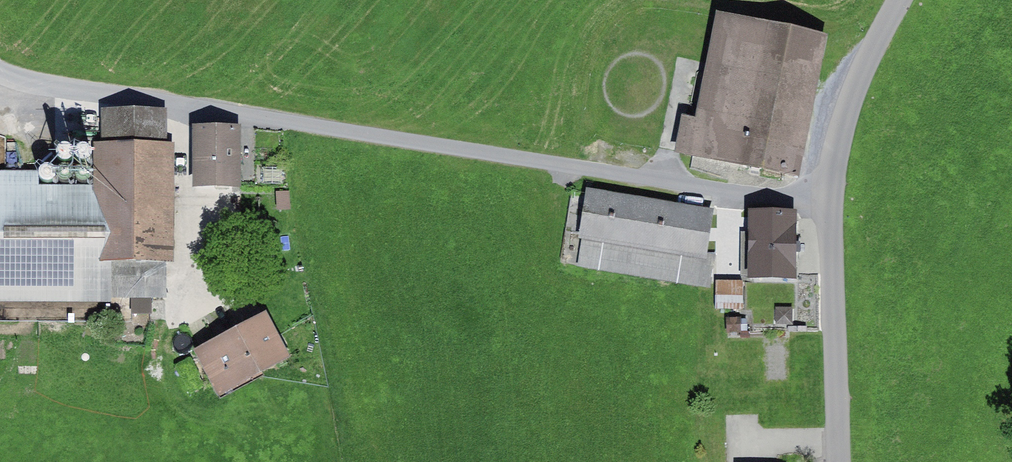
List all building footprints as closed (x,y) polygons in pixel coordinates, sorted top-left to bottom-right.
[(826,40),(718,18),(697,119),(683,116),(675,152),(798,176),(826,40)] [(0,171),(0,303),(111,304),(111,298),(131,298),(152,298),(165,299),(166,262),(173,262),(174,144),(166,144),(167,110),(102,110),(101,143),(93,143),(93,185),(50,185),(50,172),(0,171)] [(240,126),(193,126),(193,188),(240,189),(240,126)] [(715,211),(587,190),(579,239),(582,240),(577,268),(711,291),(717,254),(708,253),(715,211)] [(289,191),(275,192),(277,211),(291,211),(289,191)] [(796,214),(749,213),(747,281),(794,282),(796,214)] [(744,282),(715,281),(715,309),(744,310),(744,282)] [(152,298),(131,298),(131,315),(152,314),(152,298)] [(265,318),(194,355),(217,399),(288,362),(265,318)] [(741,318),(726,319),(727,335),(742,334),(741,318)]
